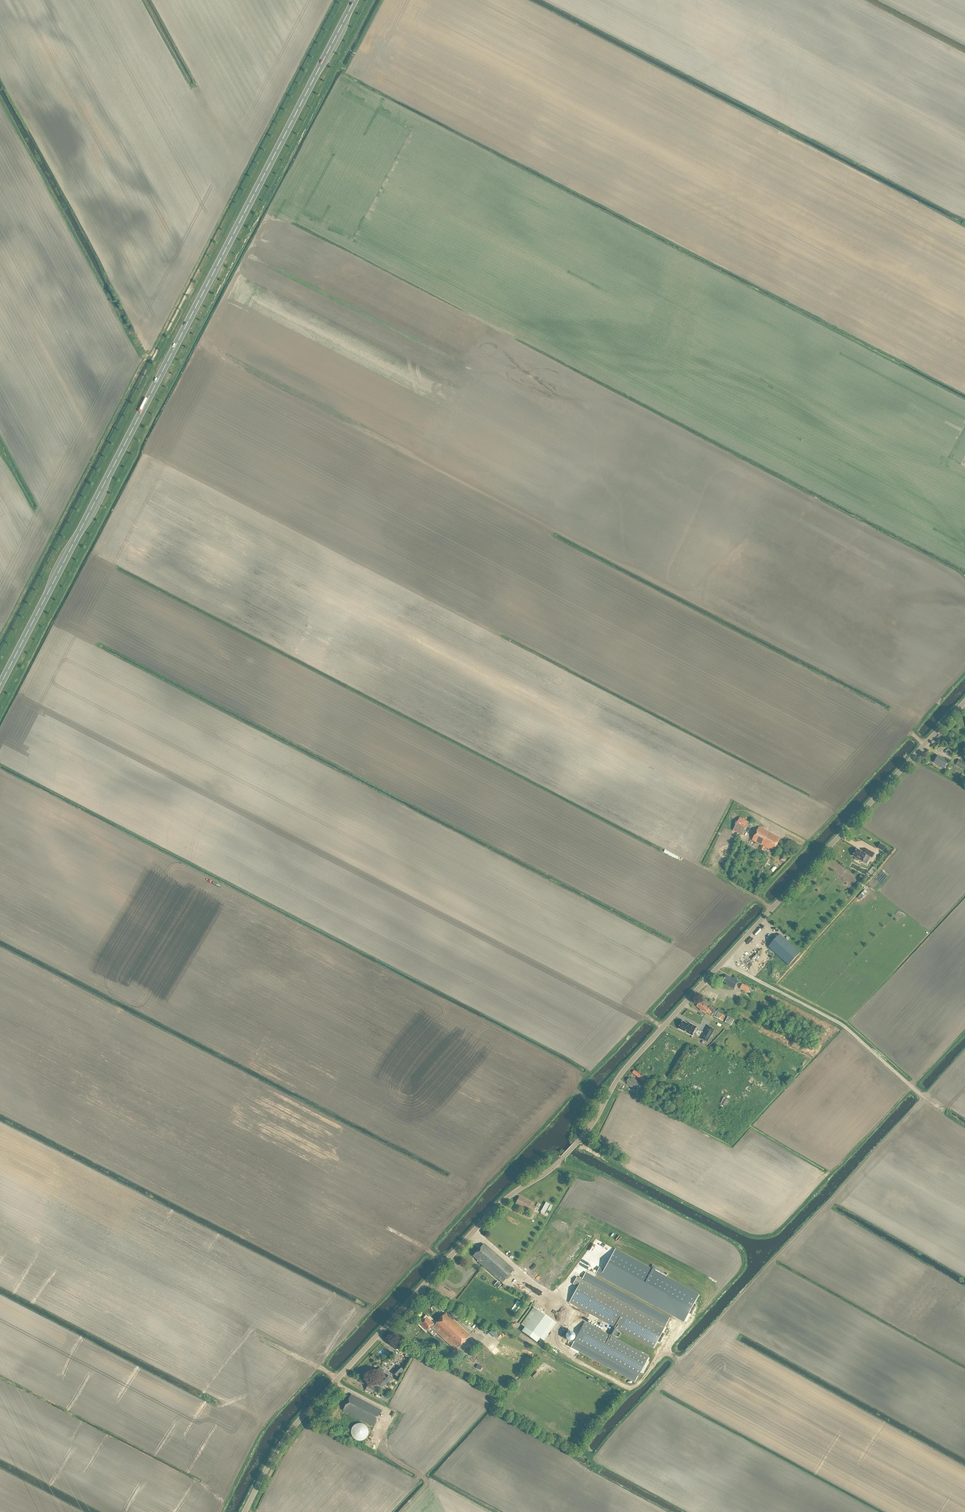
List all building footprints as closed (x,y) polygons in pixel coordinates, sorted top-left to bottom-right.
[(917,763),(925,755),(920,752),(913,760),(917,763)] [(944,768),(948,762),(943,759),(943,760),(937,757),(934,763),(944,768)] [(959,760),(956,765),(964,770),(964,763),(959,760)] [(742,833),(747,824),(739,819),(734,829),(742,833)] [(774,851),(781,839),(759,827),(752,840),(762,846),(760,849),(763,851),(765,848),(769,850),(770,848),(774,851)] [(886,847),(880,843),(877,848),(883,852),(886,847)] [(858,861),(859,861),(859,860),(863,862),(864,859),(869,861),(871,857),(872,858),(875,854),(867,849),(864,853),(857,849),(853,856),(856,858),(855,858),(855,859),(856,860),(858,861)] [(856,891),(862,885),(858,881),(853,888),(856,891)] [(789,966),(800,953),(780,934),(768,947),(789,966)] [(734,989),(738,982),(733,978),(732,979),(726,975),(723,981),(727,984),(726,985),(734,989)] [(751,992),(752,990),(742,984),(740,989),(747,993),(748,991),(751,992)] [(714,1014),(716,1011),(711,1007),(709,1009),(701,1002),(697,1007),(703,1012),(704,1011),(706,1013),(706,1012),(710,1015),(710,1014),(712,1015),(713,1014),(714,1014)] [(734,1021),(728,1018),(725,1023),(731,1027),(734,1021)] [(697,1027),(688,1023),(688,1024),(682,1021),(678,1029),(684,1032),(685,1031),(687,1032),(686,1033),(692,1036),(697,1027)] [(701,1039),(707,1043),(715,1030),(709,1026),(701,1039)] [(642,1077),(635,1070),(632,1073),(640,1080),(642,1077)] [(634,1090),(639,1083),(632,1078),(631,1079),(630,1078),(627,1082),(628,1083),(627,1084),(634,1090)] [(719,1096),(723,1099),(721,1103),(725,1106),(729,1100),(720,1095),(719,1096)] [(519,1199),(518,1198),(516,1203),(517,1203),(516,1205),(525,1210),(525,1209),(528,1211),(529,1209),(534,1211),(535,1207),(530,1205),(531,1204),(528,1203),(529,1202),(520,1197),(519,1199)] [(553,1206),(545,1202),(540,1212),(547,1216),(553,1206)] [(478,1261),(477,1261),(502,1283),(513,1270),(484,1244),(473,1257),(478,1261)] [(665,1325),(576,1278),(573,1284),(578,1287),(569,1303),(653,1348),(665,1325)] [(520,1324),(524,1327),(521,1332),(536,1342),(539,1338),(543,1341),(556,1323),(533,1306),(520,1324)] [(432,1328),(456,1351),(470,1335),(446,1313),(434,1326),(432,1324),(433,1323),(431,1321),(430,1322),(426,1318),(423,1322),(422,1321),(420,1323),(421,1324),(420,1325),(426,1330),(429,1327),(431,1329),(432,1328)] [(649,1357),(584,1322),(574,1341),(638,1376),(649,1357)] [(610,1333),(618,1337),(620,1334),(612,1329),(610,1333)] [(398,1366),(392,1372),(397,1377),(403,1370),(398,1366)] [(380,1367),(379,1368),(374,1373),(381,1379),(379,1382),(383,1386),(390,1379),(386,1374),(385,1375),(383,1372),(384,1371),(380,1367)] [(343,1411),(374,1427),(382,1411),(351,1394),(343,1411)]
